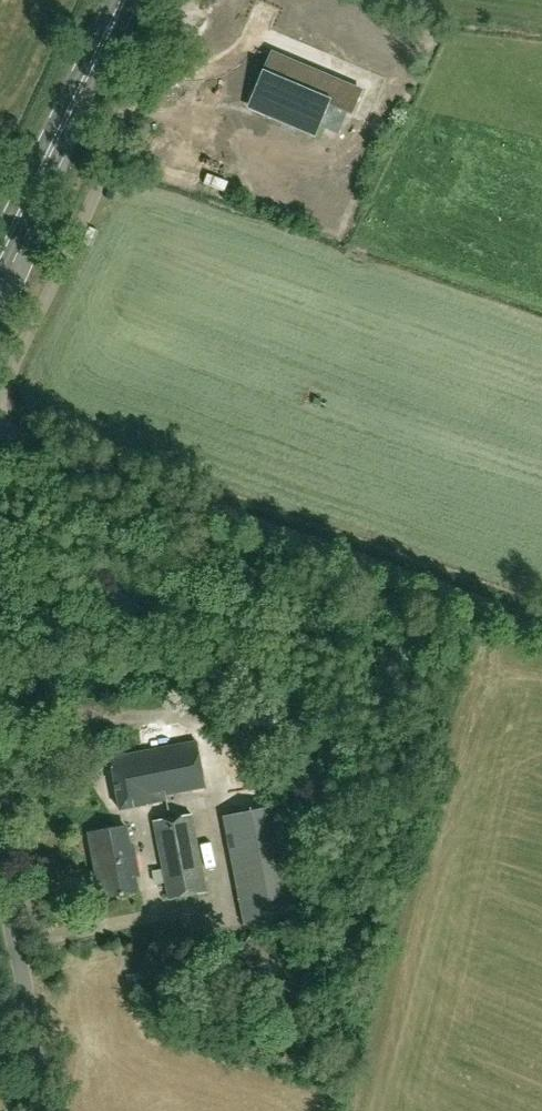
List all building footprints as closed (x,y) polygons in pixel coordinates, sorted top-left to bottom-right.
[(360,92),(279,57),(274,69),(268,67),(253,101),(317,129),(328,103),(352,113),(360,92)] [(228,149),(255,89),(227,76),(200,137),(228,149)] [(150,804),(166,800),(165,796),(187,791),(205,787),(196,741),(109,759),(120,811),(150,804)] [(224,816),(245,925),(301,914),(279,805),(224,816)] [(208,892),(192,813),(170,818),(154,821),(170,900),(208,892)] [(126,826),(91,833),(97,869),(102,868),(107,897),(138,892),(135,877),(140,876),(134,846),(130,846),(126,826)]
